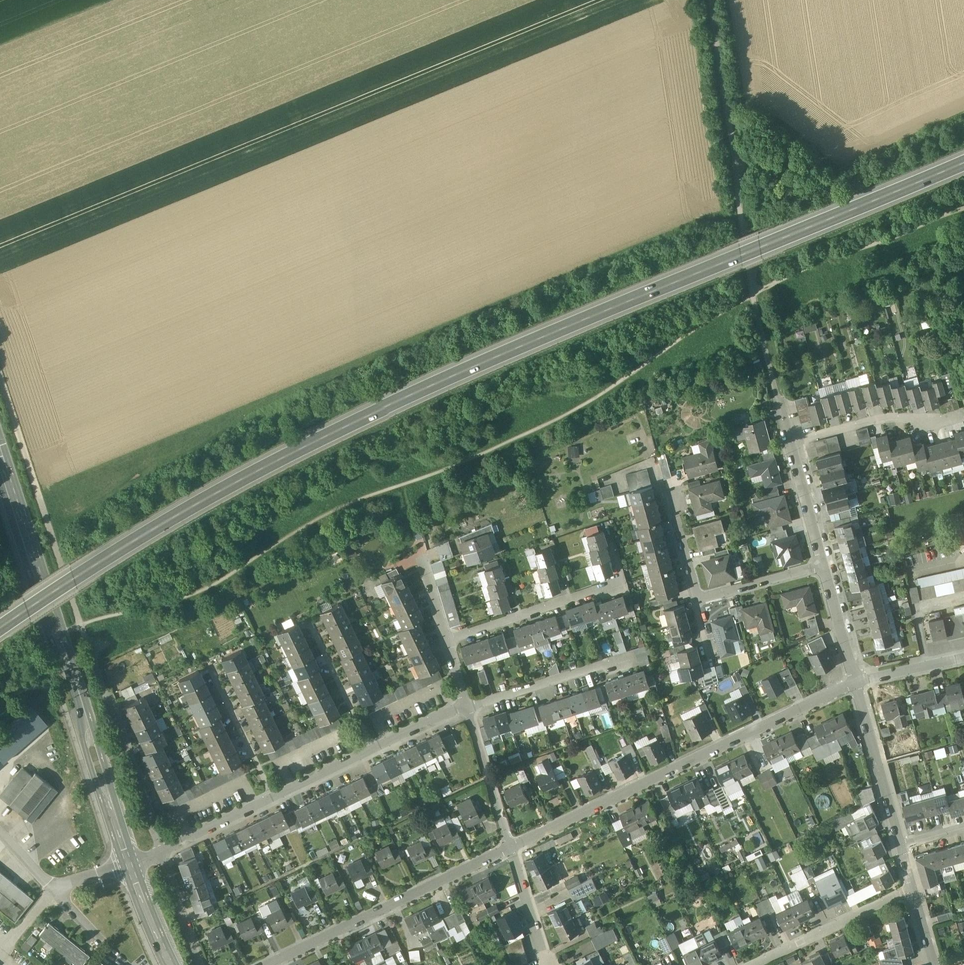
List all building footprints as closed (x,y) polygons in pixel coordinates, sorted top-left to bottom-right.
[(816,323),(806,325),(807,331),(817,329),(816,323)] [(918,377),(908,380),(910,386),(919,384),(918,377)] [(941,379),(933,382),(934,386),(935,386),(938,395),(945,393),(941,379)] [(876,382),(862,386),(867,405),(881,401),(877,386),(876,382)] [(890,382),(877,386),(881,401),(882,405),(895,401),(891,387),(890,382)] [(905,383),(891,387),(895,401),(897,406),(910,403),(906,388),(905,383)] [(833,385),(825,387),(827,395),(835,393),(833,385)] [(920,385),(906,388),(910,403),(912,407),(925,404),(921,389),(920,385)] [(862,386),(849,389),(854,409),(867,405),(862,386)] [(934,386),(921,389),(925,404),(926,409),(940,405),(940,402),(938,395),(935,386),(934,386)] [(849,389),(835,393),(840,412),(854,409),(849,389)] [(840,412),(835,393),(827,395),(821,397),(823,400),(827,416),(840,412)] [(806,397),(795,400),(797,405),(808,402),(806,397)] [(957,397),(951,399),(954,410),(960,408),(957,397)] [(954,410),(951,399),(945,400),(948,412),(954,410)] [(823,400),(809,404),(810,408),(811,414),(813,420),(814,424),(828,420),(827,416),(823,400)] [(945,400),(940,402),(940,405),(943,413),(948,412),(945,400)] [(808,402),(797,405),(798,411),(810,408),(809,404),(808,402)] [(810,408),(798,411),(800,417),(811,414),(810,408)] [(763,411),(751,417),(752,422),(764,419),(764,420),(765,420),(763,411)] [(811,414),(800,417),(801,423),(813,420),(811,414)] [(752,422),(749,423),(750,426),(745,428),(745,427),(734,430),(737,442),(746,439),(750,453),(762,449),(772,446),(768,432),(767,432),(764,420),(764,419),(752,422)] [(813,420),(801,423),(803,429),(814,425),(814,424),(813,420)] [(868,428),(856,431),(858,436),(869,433),(868,428)] [(955,433),(957,439),(961,456),(963,455),(963,430),(955,433)] [(869,433),(858,436),(859,441),(870,438),(870,437),(869,433)] [(889,442),(887,435),(877,437),(879,447),(883,460),(893,457),(889,442)] [(837,436),(826,439),(827,444),(839,441),(837,436)] [(876,436),(870,437),(872,443),(873,449),(879,447),(877,437),(876,436)] [(911,437),(900,439),(906,462),(916,460),(917,459),(913,446),(911,437)] [(870,438),(859,441),(861,446),(872,443),(870,438)] [(826,439),(815,442),(816,447),(827,444),(826,439)] [(906,462),(900,439),(889,442),(893,457),(895,463),(895,465),(906,462)] [(957,439),(946,442),(952,464),(963,461),(961,456),(957,439)] [(711,440),(700,443),(703,453),(684,458),(689,476),(705,472),(705,470),(718,467),(711,440)] [(839,441),(827,444),(829,449),(840,446),(839,441)] [(946,442),(935,444),(942,467),(952,464),(946,442)] [(827,444),(816,447),(818,452),(829,449),(827,444)] [(924,444),(913,446),(917,459),(916,460),(918,466),(919,469),(930,466),(925,447),(924,444)] [(942,467),(935,444),(925,447),(930,466),(931,470),(942,467)] [(579,456),(579,445),(568,445),(568,457),(579,456)] [(772,446),(762,449),(763,455),(774,452),(772,446)] [(840,446),(829,449),(830,454),(840,452),(841,451),(840,446)] [(879,447),(873,449),(877,464),(883,462),(883,460),(879,447)] [(829,449),(818,452),(819,457),(830,454),(829,449)] [(774,452),(763,455),(765,461),(776,458),(774,452)] [(819,457),(817,458),(821,472),(844,466),(840,452),(830,454),(819,457)] [(667,457),(659,460),(661,466),(664,479),(664,480),(672,478),(667,457)] [(893,457),(883,460),(883,462),(884,466),(895,463),(893,457)] [(765,461),(748,466),(751,477),(762,474),(766,487),(777,484),(777,485),(782,483),(776,458),(765,461)] [(916,460),(906,462),(908,469),(918,466),(916,460)] [(844,466),(821,472),(825,486),(844,481),(848,480),(844,466)] [(647,469),(637,472),(638,478),(649,475),(647,469)] [(637,472),(626,475),(628,481),(638,478),(637,472)] [(649,475),(638,478),(639,483),(640,483),(650,481),(649,475)] [(638,478),(628,481),(629,486),(639,483),(638,478)] [(699,480),(688,483),(689,489),(701,486),(699,480)] [(650,481),(640,483),(641,489),(652,486),(650,481)] [(701,486),(689,489),(696,514),(710,510),(708,502),(724,497),(719,481),(701,486)] [(825,486),(823,487),(827,501),(848,495),(844,481),(825,486)] [(639,483),(629,486),(631,492),(641,489),(640,483),(639,483)] [(777,484),(766,487),(767,494),(779,491),(777,485),(777,484)] [(611,485),(601,488),(601,490),(602,494),(613,491),(611,485)] [(631,492),(634,504),(655,498),(652,486),(641,489),(631,492)] [(601,490),(595,491),(598,501),(604,499),(602,494),(601,490)] [(613,491),(602,494),(604,499),(614,496),(613,491)] [(779,491),(767,494),(763,495),(765,500),(781,496),(779,491)] [(765,500),(753,504),(756,514),(766,512),(770,527),(782,523),(791,521),(784,495),(781,496),(765,500)] [(848,495),(827,501),(830,513),(836,511),(837,513),(839,513),(850,510),(849,507),(851,507),(848,495)] [(655,498),(634,504),(637,516),(658,510),(655,498)] [(658,510),(637,516),(640,528),(660,522),(661,522),(658,510)] [(710,510),(696,514),(698,520),(715,515),(713,510),(710,510)] [(850,510),(839,513),(841,519),(850,517),(852,516),(850,510)] [(841,519),(834,521),(835,526),(852,522),(850,517),(841,519)] [(721,520),(695,527),(698,536),(697,537),(700,550),(702,550),(715,546),(718,546),(715,532),(724,530),(721,520)] [(859,520),(852,522),(854,527),(856,537),(863,535),(859,520)] [(852,522),(835,526),(837,531),(854,527),(852,522),(852,521),(852,522)] [(640,528),(639,528),(642,540),(663,534),(660,522),(640,528)] [(492,523),(460,537),(462,542),(488,534),(495,532),(492,523)] [(782,523),(770,527),(772,533),(784,530),(782,523)] [(854,527),(837,531),(840,541),(856,537),(854,527)] [(772,533),(770,533),(772,540),(788,536),(786,529),(784,530),(772,533)] [(603,530),(588,536),(593,549),(600,547),(606,545),(608,544),(603,530)] [(462,542),(462,543),(465,553),(492,544),(488,534),(462,542)] [(663,534),(642,540),(646,552),(667,546),(663,534)] [(863,535),(856,537),(859,546),(865,545),(863,535)] [(796,537),(773,543),(776,553),(781,552),(785,565),(802,560),(796,537)] [(856,537),(840,541),(842,551),(859,546),(856,537)] [(449,541),(436,546),(442,561),(454,557),(449,541)] [(492,544),(465,553),(469,563),(495,554),(492,544)] [(591,550),(596,563),(609,559),(611,558),(606,545),(600,547),(593,549),(591,550)] [(865,545),(859,546),(862,556),(868,554),(865,545)] [(667,546),(646,552),(649,564),(670,558),(667,546)] [(715,546),(702,550),(704,556),(715,553),(717,552),(715,546)] [(859,546),(842,551),(845,561),(862,556),(859,546)] [(551,548),(536,553),(541,567),(547,565),(554,563),(556,562),(551,548)] [(717,552),(715,553),(717,559),(730,555),(729,549),(717,552)] [(730,555),(717,559),(717,561),(704,565),(710,585),(736,577),(730,555)] [(862,556),(845,561),(847,570),(864,566),(862,556)] [(670,558),(649,564),(652,575),(673,570),(670,558)] [(596,563),(594,564),(598,578),(613,573),(609,559),(596,563)] [(442,561),(431,565),(434,574),(445,570),(442,561)] [(554,563),(547,565),(541,567),(539,567),(543,581),(557,576),(558,576),(554,563)] [(643,564),(646,577),(652,575),(648,563),(643,564)] [(870,564),(864,566),(867,575),(873,574),(870,564)] [(487,570),(486,570),(490,581),(491,584),(503,580),(505,579),(501,565),(499,566),(487,570)] [(864,566),(847,570),(850,580),(867,575),(864,566)] [(917,578),(919,588),(963,578),(963,567),(917,578)] [(396,568),(385,573),(388,579),(398,574),(396,568)] [(445,570),(434,574),(436,580),(447,576),(445,570)] [(486,570),(478,572),(482,584),(490,581),(486,570)] [(673,570),(652,575),(655,587),(676,581),(673,570)] [(388,579),(384,581),(389,593),(406,585),(400,573),(398,574),(388,579)] [(867,575),(850,580),(853,590),(861,588),(870,585),(867,575)] [(447,576),(436,580),(438,586),(448,582),(447,576)] [(557,576),(543,581),(542,581),(546,595),(561,591),(557,576)] [(503,580),(491,584),(489,585),(493,598),(506,594),(508,593),(503,580)] [(958,580),(952,581),(954,592),(960,590),(958,580)] [(676,581),(655,587),(658,599),(671,596),(679,593),(676,581)] [(952,581),(946,582),(948,593),(954,592),(952,581)] [(448,582),(438,586),(438,588),(441,593),(450,588),(448,582)] [(884,582),(878,583),(881,593),(886,591),(884,582)] [(946,582),(934,585),(937,595),(948,593),(946,582)] [(870,585),(861,588),(864,597),(881,593),(878,583),(870,585)] [(406,585),(389,593),(395,604),(411,596),(406,585)] [(934,585),(917,589),(920,599),(937,595),(934,585)] [(917,586),(910,588),(913,601),(920,600),(917,589),(917,586)] [(809,587),(782,594),(785,605),(797,602),(801,616),(816,612),(809,587)] [(441,593),(440,593),(443,599),(452,594),(450,588),(441,593)] [(886,591),(881,593),(883,603),(889,601),(886,591)] [(630,593),(623,595),(623,596),(624,596),(627,606),(633,604),(630,593)] [(881,593),(864,597),(867,607),(883,603),(881,593)] [(443,599),(442,599),(444,604),(454,599),(452,594),(443,599)] [(506,594),(493,598),(491,599),(496,612),(511,607),(506,594)] [(411,596),(395,604),(400,615),(417,608),(411,596)] [(554,605),(563,603),(561,596),(552,598),(554,605)] [(623,596),(610,600),(615,615),(629,611),(627,606),(624,596),(623,596)] [(671,596),(658,599),(660,605),(664,604),(673,601),(671,596)] [(444,604),(443,605),(446,610),(455,605),(454,599),(444,604)] [(595,600),(581,605),(586,620),(600,615),(596,605),(595,600)] [(610,600),(596,605),(600,615),(601,620),(615,615),(610,600)] [(673,601),(664,604),(665,610),(679,606),(677,600),(673,601)] [(889,601),(883,603),(886,612),(891,611),(889,601)] [(743,609),(746,620),(748,628),(758,625),(761,634),(772,631),(773,630),(766,603),(743,609)] [(883,603),(867,607),(869,617),(886,612),(883,603)] [(337,604),(320,612),(326,624),(342,616),(337,604)] [(446,610),(445,611),(448,616),(457,611),(455,605),(446,610)] [(586,620),(581,605),(567,610),(568,614),(572,625),(575,624),(577,630),(588,627),(586,620)] [(679,606),(665,610),(669,625),(688,620),(684,605),(679,606)] [(742,605),(736,607),(740,622),(746,620),(743,609),(742,605)] [(954,608),(956,614),(960,613),(963,612),(963,605),(954,608)] [(736,607),(730,609),(732,616),(733,616),(734,623),(740,622),(736,607)] [(417,608),(400,615),(406,627),(417,621),(422,619),(417,608)] [(448,616),(446,616),(450,621),(459,617),(457,611),(448,616)] [(891,611),(886,612),(888,622),(894,621),(891,611)] [(886,612),(869,617),(872,627),(888,622),(886,612)] [(943,617),(943,618),(947,636),(963,633),(963,631),(960,613),(956,614),(943,617)] [(568,614),(563,616),(567,626),(572,625),(568,614)] [(556,615),(543,620),(548,635),(561,630),(561,628),(557,617),(556,615)] [(342,616),(326,624),(331,635),(348,627),(342,616)] [(567,626),(563,616),(557,617),(561,628),(567,626)] [(732,616),(712,622),(721,656),(733,653),(730,641),(739,639),(734,623),(733,616),(732,616)] [(450,621),(448,622),(452,628),(461,624),(459,617),(450,621)] [(943,618),(929,621),(933,639),(947,636),(943,618)] [(543,620),(529,625),(534,640),(536,639),(548,635),(543,620)] [(688,620),(669,625),(674,641),(687,637),(693,635),(688,620)] [(406,627),(400,629),(406,641),(423,633),(417,621),(406,627)] [(894,621),(888,622),(891,632),(897,630),(894,621)] [(888,622),(872,627),(874,636),(891,632),(888,622)] [(297,623),(280,631),(285,643),(302,635),(297,623)] [(529,625),(515,629),(517,636),(520,644),(534,640),(529,625)] [(818,625),(804,629),(807,638),(819,632),(818,625)] [(348,627),(331,635),(337,647),(353,639),(348,627)] [(620,630),(614,632),(618,643),(624,641),(620,630)] [(897,630),(891,632),(894,642),(899,640),(897,630)] [(772,631),(761,634),(764,645),(775,642),(772,631)] [(891,632),(874,636),(877,646),(889,643),(894,642),(891,632)] [(423,633),(406,641),(411,652),(428,644),(423,633)] [(503,633),(489,638),(494,653),(508,648),(505,639),(503,633)] [(302,635),(285,643),(291,654),(307,646),(302,635)] [(548,635),(536,639),(538,645),(549,641),(548,635)] [(517,636),(511,638),(516,652),(523,650),(520,644),(517,636)] [(822,636),(808,642),(811,649),(825,642),(822,636)] [(687,637),(674,641),(675,646),(685,644),(689,643),(687,637)] [(489,638),(475,643),(480,658),(494,653),(489,638)] [(516,652),(511,638),(505,639),(508,648),(508,649),(510,654),(516,652)] [(353,639),(337,647),(342,658),(357,651),(359,650),(353,639)] [(534,640),(520,644),(523,650),(536,646),(534,640)] [(894,642),(889,643),(891,651),(902,648),(900,640),(899,640),(894,642)] [(549,641),(538,645),(545,650),(552,648),(549,641)] [(836,665),(825,642),(811,649),(813,653),(809,655),(818,674),(836,665)] [(480,658),(475,643),(462,647),(467,662),(480,658)] [(889,643),(877,646),(879,654),(891,651),(889,643)] [(428,644),(411,652),(417,663),(434,655),(428,644)] [(675,646),(673,647),(675,654),(679,653),(678,652),(687,649),(685,644),(675,646)] [(645,645),(635,648),(637,654),(647,651),(645,645)] [(307,646),(291,654),(296,666),(313,658),(307,646)] [(687,649),(678,652),(679,653),(681,660),(683,667),(702,662),(698,646),(687,649)] [(238,651),(221,659),(227,671),(244,663),(238,651)] [(342,658),(340,659),(345,670),(362,662),(357,651),(342,658)] [(647,651),(637,654),(639,660),(649,657),(647,651)] [(675,654),(671,655),(673,662),(681,660),(679,653),(675,654)] [(434,655),(417,663),(422,675),(427,673),(432,670),(437,668),(439,667),(434,655)] [(649,657),(639,660),(640,666),(650,663),(649,657)] [(313,658),(296,666),(302,677),(317,670),(318,669),(313,658)] [(673,662),(669,663),(671,670),(679,668),(683,667),(681,660),(673,662)] [(362,662),(345,670),(351,681),(368,673),(362,662)] [(702,662),(683,667),(679,668),(682,680),(703,674),(705,674),(704,670),(702,662)] [(244,663),(227,671),(233,682),(249,674),(244,663)] [(715,667),(709,669),(710,672),(713,683),(719,680),(715,667)] [(442,678),(437,668),(432,670),(437,681),(442,678)] [(788,668),(783,671),(786,677),(791,687),(796,684),(788,668)] [(302,677),(300,678),(305,689),(322,681),(317,670),(302,677)] [(437,681),(432,670),(427,673),(432,683),(437,681)] [(484,670),(478,672),(482,685),(489,683),(484,670)] [(645,670),(632,674),(637,690),(651,686),(645,670)] [(198,671),(182,679),(187,690),(204,682),(198,671)] [(783,671),(775,675),(778,681),(786,677),(783,671)] [(705,674),(703,674),(706,687),(713,683),(710,672),(705,674)] [(739,672),(733,674),(736,680),(742,678),(739,672)] [(368,673),(351,681),(357,692),(373,684),(368,673)] [(422,675),(427,686),(432,683),(427,673),(422,675)] [(249,674),(233,682),(238,694),(255,686),(249,674)] [(632,674),(619,678),(625,694),(637,690),(632,674)] [(422,675),(417,678),(422,688),(427,686),(422,675)] [(778,681),(775,675),(763,681),(771,697),(783,691),(778,681)] [(417,678),(411,681),(416,691),(422,688),(417,678)] [(625,694),(619,678),(606,682),(607,683),(611,698),(612,698),(625,694)] [(305,689),(303,691),(308,702),(311,701),(328,692),(322,681),(305,689)] [(411,681),(407,683),(412,693),(416,691),(411,681)] [(204,682),(187,690),(193,701),(209,693),(204,682)] [(412,693),(407,683),(402,685),(407,695),(412,693)] [(611,698),(607,683),(602,685),(607,700),(612,698),(611,698)] [(373,684),(357,692),(362,704),(363,704),(368,701),(373,699),(378,697),(379,696),(373,684)] [(960,684),(946,688),(947,694),(941,695),(944,705),(958,701),(963,700),(963,698),(960,684)] [(402,685),(398,687),(403,697),(407,695),(402,685)] [(602,685),(596,687),(601,702),(607,700),(602,685)] [(751,696),(745,685),(739,688),(742,695),(743,695),(745,699),(751,696)] [(255,686),(238,694),(244,705),(259,698),(260,697),(255,686)] [(403,697),(398,687),(393,689),(398,699),(403,697)] [(596,687),(584,691),(589,707),(602,703),(601,702),(596,687)] [(398,699),(393,689),(388,692),(393,702),(398,699)] [(584,691),(571,695),(576,711),(589,707),(584,691)] [(934,691),(919,695),(924,711),(930,709),(944,705),(941,695),(935,697),(934,691)] [(328,692),(311,701),(316,712),(333,704),(328,692)] [(388,692),(383,694),(388,704),(393,702),(388,692)] [(209,693),(193,701),(198,713),(215,705),(209,693)] [(135,694),(125,699),(127,705),(138,700),(135,694)] [(388,704),(383,694),(379,696),(378,697),(383,707),(388,704)] [(571,695),(558,700),(564,716),(576,711),(571,695)] [(745,699),(743,695),(742,695),(726,703),(734,721),(751,712),(745,699)] [(924,711),(919,695),(910,698),(916,719),(924,717),(925,719),(931,717),(932,718),(934,717),(933,712),(931,713),(930,709),(924,711)] [(127,705),(125,706),(130,718),(147,710),(150,708),(144,697),(138,700),(127,705)] [(383,707),(378,697),(373,699),(378,709),(383,707)] [(244,705),(242,706),(247,717),(264,709),(259,698),(244,705)] [(378,709),(373,699),(368,701),(373,712),(378,709)] [(546,704),(545,704),(551,720),(564,716),(558,700),(546,704)] [(368,701),(363,704),(368,714),(373,712),(368,701)] [(901,717),(897,701),(882,705),(884,711),(878,713),(881,723),(901,717)] [(546,703),(540,705),(545,720),(545,722),(551,720),(545,704),(546,704),(546,703)] [(713,718),(706,703),(700,706),(702,711),(703,711),(708,720),(713,718)] [(3,762),(47,723),(30,704),(0,731),(0,758),(3,762)] [(333,704),(316,712),(322,723),(327,721),(332,719),(337,716),(339,715),(333,704)] [(215,705),(198,713),(204,724),(219,717),(220,716),(215,705)] [(534,705),(520,710),(525,726),(532,724),(539,721),(535,707),(534,705)] [(545,720),(540,705),(535,707),(539,721),(545,720)] [(264,709),(247,717),(253,728),(270,720),(264,709)] [(147,710),(130,718),(135,729),(152,721),(147,710)] [(520,710),(508,714),(512,727),(513,730),(525,726),(520,710)] [(507,711),(496,715),(501,731),(512,727),(508,714),(507,711)] [(702,711),(683,720),(693,741),(713,731),(708,720),(703,711),(702,711)] [(844,713),(829,721),(837,738),(852,730),(844,713)] [(501,731),(496,715),(484,718),(486,726),(489,735),(490,734),(501,731)] [(337,716),(332,719),(337,729),(342,726),(337,716)] [(204,724),(202,725),(207,736),(224,728),(219,717),(204,724)] [(337,729),(332,719),(327,721),(332,731),(337,729)] [(270,720),(253,728),(258,740),(275,732),(270,720)] [(152,721),(135,729),(141,740),(157,733),(152,721)] [(322,723),(322,724),(327,734),(332,731),(327,721),(322,723)] [(829,721),(815,727),(818,734),(823,744),(837,738),(829,721)] [(327,734),(322,724),(317,726),(322,736),(327,734)] [(672,740),(668,724),(661,726),(666,741),(672,740)] [(317,726),(312,728),(317,739),(322,736),(317,726)] [(489,735),(486,726),(480,728),(485,745),(493,743),(490,734),(489,735)] [(224,728),(207,736),(213,748),(230,740),(224,728)] [(317,739),(312,728),(307,731),(312,741),(317,739)] [(852,730),(837,738),(841,745),(849,741),(852,747),(859,744),(852,730)] [(312,741),(307,731),(302,733),(306,744),(312,741)] [(275,732),(258,740),(264,751),(266,750),(271,748),(276,745),(281,743),(275,732)] [(793,732),(778,739),(786,756),(801,749),(795,738),(793,732)] [(157,733),(141,740),(146,752),(158,746),(163,744),(157,733)] [(302,733),(296,736),(301,746),(306,744),(302,733)] [(451,733),(446,736),(451,746),(456,743),(451,733)] [(804,733),(795,738),(801,749),(801,750),(810,746),(807,739),(804,733)] [(438,734),(427,739),(434,755),(440,752),(446,749),(446,748),(441,738),(438,734)] [(818,734),(807,739),(810,746),(812,750),(823,744),(818,734)] [(296,736),(291,738),(296,748),(301,746),(296,736)] [(451,746),(446,736),(441,738),(446,748),(451,746)] [(291,738),(286,741),(291,751),(296,748),(291,738)] [(823,744),(812,750),(817,760),(842,748),(841,745),(837,738),(823,744)] [(427,739),(416,744),(423,760),(434,755),(427,739)] [(667,756),(659,739),(645,745),(648,753),(649,753),(653,763),(667,756)] [(786,756),(778,739),(764,746),(772,763),(786,756)] [(230,740),(213,748),(218,759),(235,751),(230,740)] [(286,741),(281,743),(286,753),(291,751),(286,741)] [(286,753),(281,743),(276,745),(281,756),(286,753)] [(632,743),(622,748),(625,755),(626,754),(628,759),(637,754),(632,743)] [(416,744),(405,750),(412,766),(423,760),(416,744)] [(955,744),(947,747),(949,753),(957,750),(955,744)] [(281,756),(276,745),(271,748),(276,758),(281,756)] [(645,745),(640,748),(643,754),(645,755),(649,753),(648,753),(645,745)] [(146,752),(141,754),(147,766),(163,758),(158,746),(146,752)] [(946,746),(935,748),(937,757),(948,755),(946,746)] [(271,748),(266,750),(271,761),(276,758),(271,748)] [(594,748),(588,751),(592,760),(598,757),(594,748)] [(446,749),(440,752),(444,759),(449,756),(446,749)] [(405,750),(393,755),(401,771),(412,766),(405,750)] [(235,751),(218,759),(224,771),(224,770),(229,768),(234,766),(240,763),(241,763),(235,751)] [(444,759),(440,752),(434,755),(437,760),(438,762),(444,759)] [(625,755),(612,761),(615,768),(620,779),(634,772),(628,759),(626,754),(625,755)] [(393,755),(382,761),(390,776),(396,773),(401,771),(393,755)] [(745,755),(730,762),(738,779),(753,772),(745,755)] [(898,768),(912,765),(910,756),(896,759),(898,768)] [(598,757),(592,760),(598,773),(604,770),(598,757)] [(163,758),(147,766),(152,777),(169,769),(163,758)] [(548,759),(539,764),(544,773),(553,768),(548,759)] [(382,761),(371,766),(373,771),(378,782),(390,776),(382,761)] [(738,779),(730,762),(716,769),(724,786),(738,779)] [(240,763),(234,766),(239,776),(245,773),(240,763)] [(234,766),(229,768),(234,778),(239,776),(234,766)] [(23,768),(0,796),(9,804),(32,776),(23,768)] [(229,768),(224,770),(229,781),(234,778),(229,768)] [(544,773),(537,776),(544,790),(554,785),(560,782),(553,768),(544,773)] [(169,769),(152,777),(158,788),(174,780),(169,769)] [(224,771),(219,773),(224,783),(229,781),(224,770),(224,771)] [(593,770),(580,777),(583,784),(588,795),(602,788),(593,770)] [(778,784),(771,770),(765,773),(771,787),(778,784)] [(900,770),(894,773),(897,782),(903,779),(900,770)] [(373,771),(368,774),(373,784),(373,785),(378,782),(373,771)] [(57,790),(35,772),(32,776),(9,804),(32,822),(57,790)] [(224,783),(219,773),(214,775),(219,785),(224,783)] [(771,787),(765,773),(759,776),(766,790),(771,787)] [(368,774),(362,776),(367,787),(373,784),(368,774)] [(219,785),(214,775),(209,778),(214,788),(219,785)] [(362,776),(351,782),(358,798),(370,792),(367,787),(362,776)] [(390,776),(378,782),(380,786),(381,786),(392,781),(390,776)] [(697,777),(682,785),(690,802),(705,795),(705,794),(703,792),(704,792),(697,777)] [(209,778),(205,780),(209,790),(214,788),(209,778)] [(174,780),(158,788),(163,800),(164,799),(169,797),(174,795),(179,792),(180,792),(174,780)] [(205,780),(199,783),(204,793),(209,790),(205,780)] [(351,782),(340,788),(347,803),(358,798),(351,782)] [(378,782),(373,785),(377,794),(378,794),(379,796),(384,793),(381,786),(380,786),(378,782)] [(199,783),(194,785),(199,795),(204,793),(199,783)] [(373,784),(367,787),(370,792),(372,797),(377,794),(373,785),(373,784)] [(521,784),(505,791),(512,806),(522,801),(528,798),(521,784)] [(199,795),(194,785),(189,787),(194,798),(199,795)] [(690,802),(682,785),(668,792),(670,795),(676,809),(690,802)] [(194,798),(189,787),(184,790),(189,800),(194,798)] [(704,792),(703,792),(705,794),(707,793),(711,802),(710,803),(715,806),(720,804),(717,796),(713,787),(704,792)] [(340,788),(328,793),(336,809),(342,806),(347,803),(340,788)] [(872,788),(858,791),(864,805),(869,802),(875,799),(872,788)] [(180,792),(179,792),(184,802),(189,800),(184,790),(180,792)] [(179,792),(174,795),(179,805),(184,802),(179,792)] [(910,804),(907,792),(899,794),(907,821),(914,819),(909,804),(910,804)] [(328,793),(317,799),(325,814),(336,809),(328,793)] [(705,795),(690,802),(695,810),(705,805),(710,803),(711,802),(707,793),(705,794),(705,795)] [(730,807),(723,793),(717,796),(720,804),(723,810),(730,807)] [(946,794),(934,797),(938,812),(950,809),(948,801),(946,794)] [(174,795),(169,797),(174,807),(179,805),(174,795)] [(670,795),(661,800),(673,826),(679,823),(674,813),(676,812),(675,809),(676,809),(670,795)] [(169,797),(164,799),(169,810),(174,807),(169,797)] [(934,797),(922,800),(926,816),(938,812),(934,797)] [(470,798),(456,805),(460,813),(474,806),(470,798)] [(948,801),(950,809),(953,816),(963,813),(963,811),(960,798),(948,801)] [(163,800),(159,802),(164,812),(169,810),(164,799),(163,800)] [(325,814),(317,799),(306,804),(313,820),(325,814)] [(910,804),(909,804),(914,819),(926,816),(922,800),(910,804)] [(649,801),(635,808),(643,825),(658,818),(649,801)] [(159,802),(154,805),(159,815),(164,812),(159,802)] [(864,805),(831,821),(836,830),(845,826),(850,837),(851,837),(851,835),(853,834),(861,831),(855,819),(873,810),(869,802),(864,805)] [(710,803),(705,805),(709,814),(717,810),(718,812),(723,810),(720,804),(715,806),(710,803)] [(306,804),(294,810),(302,825),(313,820),(306,804)] [(474,806),(460,813),(467,828),(480,821),(476,811),(474,806)] [(635,808),(620,815),(622,819),(626,826),(629,832),(643,825),(635,808)] [(486,818),(482,809),(476,811),(480,821),(486,818)] [(281,810),(269,815),(277,831),(288,825),(289,825),(283,815),(281,810)] [(294,810),(289,812),(296,828),(302,825),(294,810)] [(873,810),(855,819),(861,831),(873,824),(878,822),(873,810)] [(296,828),(289,812),(283,815),(289,825),(288,825),(291,831),(296,828)] [(325,814),(313,820),(315,824),(327,818),(325,814)] [(269,815),(258,821),(265,836),(266,836),(277,831),(269,815)] [(622,819),(613,823),(616,830),(622,828),(626,826),(622,819)] [(296,828),(298,832),(298,831),(310,826),(310,827),(315,824),(313,820),(302,825),(296,828)] [(258,821),(247,826),(254,842),(265,836),(258,821)] [(861,831),(853,834),(857,842),(872,835),(877,832),(873,824),(861,831)] [(449,830),(446,825),(433,831),(441,846),(453,840),(449,830)] [(247,826),(236,831),(243,847),(254,842),(247,826)] [(629,832),(626,826),(622,828),(630,843),(630,844),(634,842),(632,839),(629,832)] [(459,837),(455,828),(449,830),(453,840),(459,837)] [(630,843),(622,828),(616,830),(624,846),(630,844),(630,843)] [(236,831),(224,837),(232,853),(243,847),(236,831)] [(277,831),(266,836),(268,841),(279,836),(277,831)] [(881,840),(877,832),(872,835),(876,842),(881,840)] [(265,836),(254,842),(258,849),(269,843),(268,841),(266,836),(265,836)] [(232,853),(224,837),(213,843),(220,858),(221,858),(232,853)] [(336,839),(329,843),(332,849),(339,845),(336,839)] [(553,839),(540,845),(542,851),(556,844),(553,839)] [(736,850),(742,861),(748,858),(738,839),(720,849),(724,856),(736,850)] [(876,842),(864,848),(870,860),(881,854),(887,851),(881,840),(876,842)] [(420,842),(407,849),(414,864),(428,857),(423,848),(420,842)] [(949,848),(953,863),(963,860),(963,857),(961,845),(949,848)] [(429,846),(423,848),(428,857),(433,855),(429,846)] [(191,847),(180,852),(184,861),(195,857),(191,847)] [(391,852),(389,847),(375,853),(382,868),(396,862),(391,852)] [(949,848),(937,852),(941,867),(953,863),(949,848)] [(396,849),(391,852),(396,862),(401,859),(396,849)] [(925,855),(924,855),(928,870),(929,870),(941,867),(937,852),(925,855)] [(232,853),(221,858),(223,864),(235,858),(232,853)] [(543,853),(526,861),(533,876),(550,867),(543,853)] [(870,860),(864,862),(868,870),(880,864),(885,861),(881,854),(870,860)] [(928,870),(924,855),(925,855),(924,854),(916,856),(925,887),(934,884),(931,872),(929,872),(929,870),(928,870)] [(184,861),(178,863),(183,875),(199,869),(197,862),(195,857),(184,861)] [(363,865),(360,860),(347,867),(354,882),(368,875),(363,865)] [(889,869),(885,861),(880,864),(883,872),(889,869)] [(368,863),(363,865),(368,875),(373,873),(368,863)] [(953,863),(941,867),(944,876),(956,873),(953,863)] [(880,864),(868,870),(872,878),(883,872),(880,864)] [(550,867),(533,876),(540,890),(557,882),(550,867)] [(199,869),(183,875),(187,886),(203,881),(199,869)] [(883,872),(872,878),(874,883),(877,889),(880,888),(895,880),(889,869),(883,872)] [(808,879),(804,872),(792,878),(798,891),(810,885),(808,879)] [(0,873),(0,911),(13,922),(32,899),(0,873)] [(816,882),(815,882),(820,891),(828,908),(841,902),(836,893),(844,889),(836,873),(816,882)] [(335,879),(333,874),(319,880),(326,895),(340,889),(335,879)] [(340,876),(335,879),(340,889),(345,886),(340,876)] [(578,876),(565,882),(568,889),(581,883),(578,876)] [(816,882),(813,876),(808,879),(810,885),(815,894),(820,891),(815,882),(816,882)] [(497,892),(489,878),(475,884),(483,899),(487,897),(489,896),(497,892)] [(207,880),(203,881),(207,893),(212,890),(209,879),(207,880)] [(589,880),(569,890),(573,900),(574,901),(575,900),(586,894),(584,890),(592,886),(589,880)] [(203,881),(187,886),(191,899),(207,893),(203,881)] [(874,883),(852,894),(853,897),(854,896),(857,902),(881,891),(880,888),(877,889),(874,883)] [(934,884),(925,887),(927,897),(943,892),(940,883),(934,884)] [(483,899),(475,884),(461,891),(468,906),(478,901),(483,899)] [(307,892),(304,887),(291,893),(301,913),(306,911),(304,905),(312,902),(307,892)] [(317,899),(313,889),(307,892),(312,902),(317,899)] [(844,889),(836,893),(841,902),(842,904),(848,901),(846,897),(847,896),(844,889)] [(212,890),(207,893),(212,905),(214,911),(219,908),(212,890)] [(610,900),(606,892),(593,898),(597,906),(610,900)] [(207,893),(191,899),(195,911),(199,909),(212,905),(207,893)] [(847,896),(846,897),(848,901),(851,906),(857,902),(854,896),(853,897),(852,894),(847,896)] [(807,898),(798,902),(797,898),(790,901),(801,924),(805,922),(804,919),(816,913),(808,897),(807,898)] [(769,898),(762,901),(768,914),(775,910),(769,898)] [(276,899),(267,903),(272,913),(281,909),(276,899)] [(573,900),(566,903),(573,918),(578,915),(581,914),(575,900),(574,901),(573,900)] [(762,901),(754,905),(760,916),(761,917),(768,914),(762,901)] [(801,924),(790,901),(784,904),(786,908),(776,913),(784,929),(795,923),(797,926),(801,924)] [(267,903),(258,907),(262,915),(264,918),(267,915),(272,913),(267,903)] [(566,903),(549,911),(556,926),(573,918),(566,903)] [(494,906),(487,909),(490,915),(500,911),(497,905),(497,904),(494,906)] [(212,905),(199,909),(202,917),(214,911),(212,905)] [(433,905),(418,912),(426,927),(431,924),(440,920),(433,905)] [(283,914),(281,909),(272,913),(267,915),(274,931),(288,924),(283,914)] [(487,909),(478,914),(481,920),(490,915),(487,909)] [(524,929),(515,910),(498,918),(508,937),(522,930),(524,929)] [(460,911),(454,914),(459,925),(465,922),(460,911)] [(289,912),(283,914),(288,924),(293,922),(289,912)] [(418,912),(404,919),(412,934),(422,929),(426,927),(418,912)] [(454,914),(442,919),(448,931),(454,928),(457,934),(462,931),(459,925),(454,914)] [(584,928),(578,915),(573,918),(579,931),(584,928)] [(760,916),(751,920),(749,917),(742,920),(753,942),(758,940),(756,937),(768,931),(761,917),(760,916)] [(909,935),(904,916),(889,920),(890,922),(892,922),(894,929),(892,930),(894,939),(909,935)] [(253,923),(251,918),(237,924),(244,939),(258,933),(253,923)] [(573,918),(556,926),(563,940),(580,932),(579,931),(573,918)] [(753,942),(742,920),(736,923),(738,927),(728,931),(733,942),(736,947),(748,941),(749,944),(753,942)] [(259,921),(253,923),(258,933),(263,930),(259,921)] [(597,928),(595,922),(586,927),(591,938),(592,937),(603,932),(600,926),(597,928)] [(67,939),(48,924),(46,927),(45,927),(43,928),(44,929),(39,936),(58,951),(67,939)] [(431,924),(426,927),(427,930),(430,937),(433,943),(448,936),(446,932),(443,926),(434,930),(431,924)] [(220,927),(207,933),(214,948),(228,942),(224,932),(220,927)] [(448,931),(446,932),(448,936),(449,938),(454,935),(457,934),(454,928),(448,931)] [(592,937),(591,938),(597,950),(617,940),(612,928),(603,932),(592,937)] [(375,933),(383,948),(391,944),(384,929),(375,933)] [(229,930),(224,932),(228,942),(233,939),(229,930)] [(522,930),(508,937),(511,943),(520,938),(525,936),(522,930)] [(727,931),(727,930),(726,930),(720,933),(727,946),(733,942),(728,931),(727,931)] [(457,934),(454,935),(458,942),(466,938),(462,931),(457,934)] [(375,933),(361,940),(369,955),(383,948),(375,933)] [(674,933),(666,937),(672,950),(680,946),(674,933)] [(720,933),(715,935),(715,936),(715,938),(720,949),(727,946),(720,933)] [(847,941),(844,935),(830,941),(836,955),(850,949),(851,949),(847,941)] [(909,935),(894,939),(896,946),(897,947),(899,946),(901,953),(898,954),(899,956),(900,956),(914,952),(909,935)] [(430,937),(421,941),(424,948),(433,943),(430,937)] [(666,937),(659,940),(665,953),(672,950),(666,937)] [(505,946),(515,964),(524,964),(528,963),(528,964),(529,963),(526,957),(527,956),(524,951),(525,950),(522,945),(523,944),(520,938),(511,943),(505,946)] [(715,938),(705,943),(703,939),(697,942),(708,964),(712,962),(710,960),(722,954),(720,949),(715,938)] [(875,939),(869,941),(871,947),(882,944),(879,938),(875,939)] [(58,951),(76,964),(82,964),(85,961),(85,962),(86,960),(89,956),(67,939),(58,951)] [(858,951),(853,939),(847,941),(851,949),(850,949),(852,954),(858,951)] [(361,940),(347,946),(355,961),(369,955),(361,940)] [(697,942),(691,945),(693,949),(683,954),(688,964),(699,964),(702,963),(703,964),(706,964),(708,964),(697,942)] [(433,943),(424,948),(426,951),(435,947),(433,943)] [(884,950),(886,957),(880,959),(881,964),(893,964),(902,963),(900,956),(899,956),(898,954),(901,953),(899,946),(897,947),(896,946),(884,950)] [(411,961),(421,959),(419,949),(409,950),(411,961)] [(576,964),(598,964),(604,962),(599,950),(587,955),(589,959),(576,964)] [(630,952),(623,956),(627,964),(636,964),(630,952)] [(821,956),(826,964),(833,964),(828,953),(821,956)] [(820,954),(804,962),(806,964),(826,964),(821,956),(820,954)]
